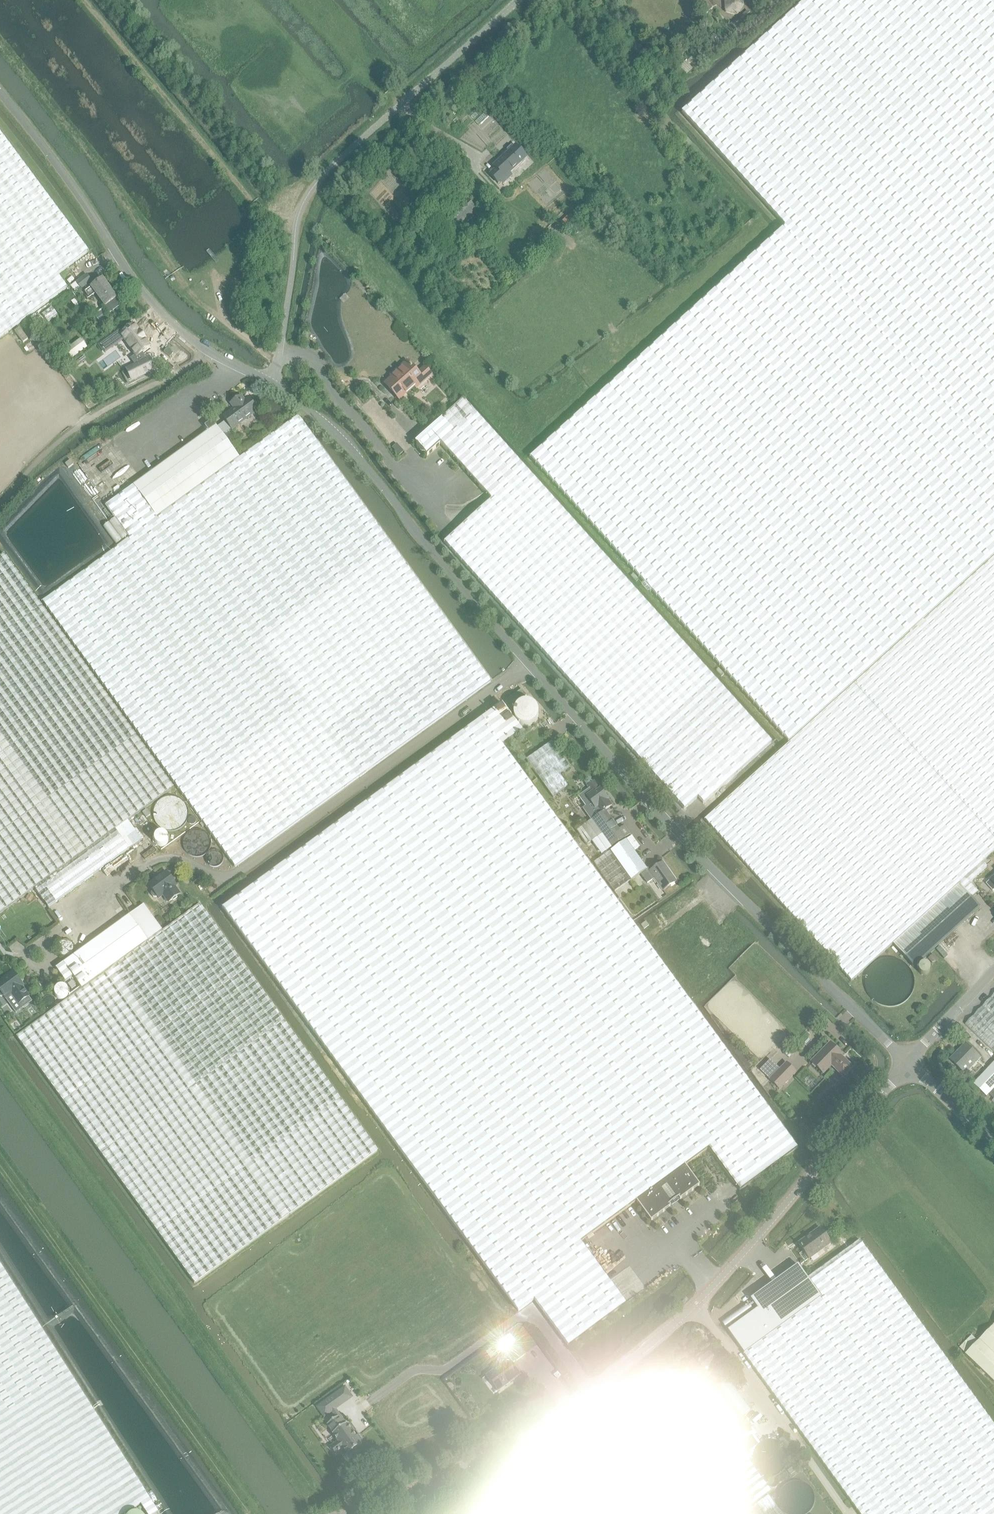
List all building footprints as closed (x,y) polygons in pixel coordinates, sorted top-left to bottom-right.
[(682,113),(785,226),(784,228),(811,258),(993,91),(993,0),(806,0),(786,18),(743,57),(700,96),(682,113)] [(738,34),(755,20),(748,11),(731,24),(738,34)] [(811,258),(993,460),(993,91),(811,258)] [(68,289),(58,277),(88,253),(0,133),(0,339),(68,289)] [(499,167),(489,177),(499,189),(511,179),(508,176),(525,161),(514,148),(512,150),(510,149),(506,152),(507,155),(496,164),(499,167)] [(459,229),(478,212),(465,198),(446,215),(459,229)] [(529,460),(531,462),(593,532),(600,540),(661,608),(682,631),(698,649),(716,669),(773,732),(785,746),(786,746),(853,685),(854,686),(906,741),(993,837),(993,460),(811,258),(784,228),(529,460)] [(76,293),(81,290),(92,282),(87,275),(71,286),(76,293)] [(92,288),(85,293),(90,299),(96,294),(105,307),(110,314),(119,307),(115,300),(117,299),(102,280),(91,288),(92,288)] [(52,308),(42,315),(48,323),(58,315),(52,308)] [(95,318),(94,318),(99,325),(109,317),(103,309),(96,314),(96,315),(94,316),(95,318)] [(145,340),(146,340),(140,333),(134,326),(122,335),(119,331),(107,340),(112,347),(124,339),(137,357),(133,360),(137,365),(129,369),(135,380),(155,370),(149,359),(146,360),(141,354),(143,353),(150,348),(145,340)] [(15,332),(23,343),(28,339),(20,328),(15,332)] [(81,340),(65,351),(72,360),(87,349),(81,340)] [(170,357),(173,354),(167,349),(164,353),(170,357)] [(396,371),(397,373),(387,382),(401,398),(414,386),(416,388),(431,375),(424,367),(417,373),(407,361),(396,371)] [(223,417),(226,421),(232,429),(257,411),(253,406),(255,404),(255,402),(253,399),(250,399),(249,400),(248,399),(245,402),(241,397),(231,404),(235,409),(223,417)] [(462,401),(441,420),(453,433),(441,444),(492,501),(445,543),(684,810),(698,797),(704,804),(772,743),(462,401)] [(298,416),(240,458),(130,538),(42,601),(235,867),(491,682),(298,416)] [(427,456),(441,444),(453,433),(441,420),(415,443),(417,444),(417,449),(422,454),(426,454),(427,456)] [(208,431),(141,480),(106,506),(130,538),(240,458),(227,441),(223,436),(217,427),(216,426),(212,421),(205,427),(208,431)] [(70,460),(65,464),(68,469),(74,465),(70,460)] [(35,889),(115,830),(174,788),(4,554),(0,557),(0,914),(35,889)] [(706,822),(851,982),(893,944),(983,863),(982,862),(993,852),(993,837),(906,741),(854,686),(706,822)] [(522,690),(505,702),(510,708),(527,696),(522,690)] [(374,798),(223,908),(499,1286),(500,1285),(506,1293),(518,1311),(534,1300),(540,1308),(568,1346),(626,1304),(625,1303),(581,1242),(637,1201),(637,1202),(653,1223),(672,1209),(671,1208),(680,1201),(681,1202),(701,1188),(685,1166),(709,1149),(767,1107),(540,798),(502,746),(522,731),(515,721),(502,704),(489,714),(487,715),(482,719),(478,722),(374,798)] [(526,760),(553,798),(569,786),(560,775),(570,768),(552,741),(526,760)] [(591,820),(605,811),(612,806),(608,801),(608,800),(601,790),(595,782),(588,787),(590,789),(584,793),(587,798),(582,802),(590,813),(587,814),(591,820)] [(619,830),(605,811),(591,820),(589,822),(599,836),(610,852),(613,850),(612,848),(625,839),(631,835),(624,826),(619,830)] [(587,845),(599,836),(589,822),(577,831),(587,845)] [(129,849),(115,830),(35,889),(49,908),(129,849)] [(610,852),(631,881),(632,883),(642,876),(648,884),(655,879),(650,872),(651,872),(648,868),(647,869),(634,851),(640,847),(632,836),(627,841),(613,850),(610,852)] [(614,892),(631,881),(610,852),(594,863),(614,892)] [(663,863),(651,872),(650,872),(655,879),(663,891),(676,882),(663,863)] [(983,863),(893,944),(894,945),(895,946),(914,968),(981,908),(973,900),(972,898),(978,893),(975,890),(970,885),(971,885),(969,883),(987,867),(984,864),(983,863)] [(167,872),(149,885),(153,891),(152,892),(151,894),(154,898),(156,898),(157,897),(159,898),(163,895),(169,903),(180,895),(174,887),(176,886),(167,872)] [(156,936),(82,989),(16,1037),(194,1284),(378,1152),(200,905),(156,936)] [(73,976),(82,989),(156,936),(146,923),(139,929),(129,915),(56,968),(66,982),(73,976)] [(933,954),(928,959),(934,965),(938,960),(933,954)] [(2,997),(3,996),(5,998),(12,994),(19,1004),(29,997),(21,987),(23,986),(13,972),(0,982),(0,997),(2,997)] [(72,990),(76,986),(72,981),(68,984),(72,990)] [(993,1052),(993,995),(966,1025),(993,1052)] [(844,1078),(853,1068),(837,1052),(838,1051),(830,1044),(812,1063),(824,1075),(832,1066),(844,1078)] [(963,1071),(978,1056),(966,1045),(959,1052),(960,1053),(952,1061),(963,1071)] [(779,1090),(796,1072),(786,1063),(779,1069),(770,1060),(759,1071),(779,1090)] [(993,1100),(993,1064),(985,1074),(975,1085),(987,1097),(989,1095),(993,1100)] [(767,1107),(709,1149),(739,1190),(740,1191),(795,1151),(797,1149),(767,1107)] [(799,1244),(803,1250),(799,1253),(805,1261),(809,1258),(810,1259),(831,1244),(820,1229),(810,1236),(811,1237),(807,1240),(806,1238),(799,1244)] [(744,1354),(780,1404),(860,1513),(993,1513),(993,1426),(860,1241),(808,1279),(821,1298),(745,1354),(744,1354)] [(141,1505),(146,1513),(156,1513),(158,1513),(0,1265),(0,1513),(127,1513),(141,1505)] [(758,1309),(728,1331),(737,1343),(745,1354),(821,1298),(808,1279),(798,1265),(751,1299),(758,1309)] [(965,1355),(993,1382),(993,1325),(965,1355)] [(510,1334),(503,1339),(509,1347),(516,1342),(510,1334)] [(506,1349),(516,1362),(525,1355),(516,1342),(506,1349)] [(509,1361),(513,1359),(509,1353),(497,1361),(500,1366),(486,1376),(497,1392),(507,1385),(506,1384),(510,1381),(511,1382),(520,1375),(509,1361)] [(688,1365),(699,1380),(695,1383),(700,1389),(710,1382),(706,1377),(719,1368),(709,1354),(698,1362),(696,1359),(688,1365)] [(748,1451),(708,1397),(698,1403),(674,1369),(600,1422),(574,1441),(495,1498),(473,1513),(740,1513),(770,1492),(746,1458),(751,1455),(748,1451)] [(728,1382),(708,1397),(748,1451),(758,1443),(751,1433),(751,1432),(741,1418),(750,1412),(728,1382)] [(345,1386),(316,1407),(324,1418),(332,1413),(336,1419),(333,1421),(332,1422),(327,1425),(333,1433),(332,1434),(338,1442),(331,1447),(336,1454),(343,1449),(347,1455),(355,1449),(362,1444),(361,1442),(364,1440),(360,1434),(357,1437),(337,1409),(353,1397),(345,1386)] [(793,1468),(787,1472),(790,1476),(795,1472),(793,1468)] [(769,1496),(745,1513),(744,1513),(782,1513),(769,1496)]
